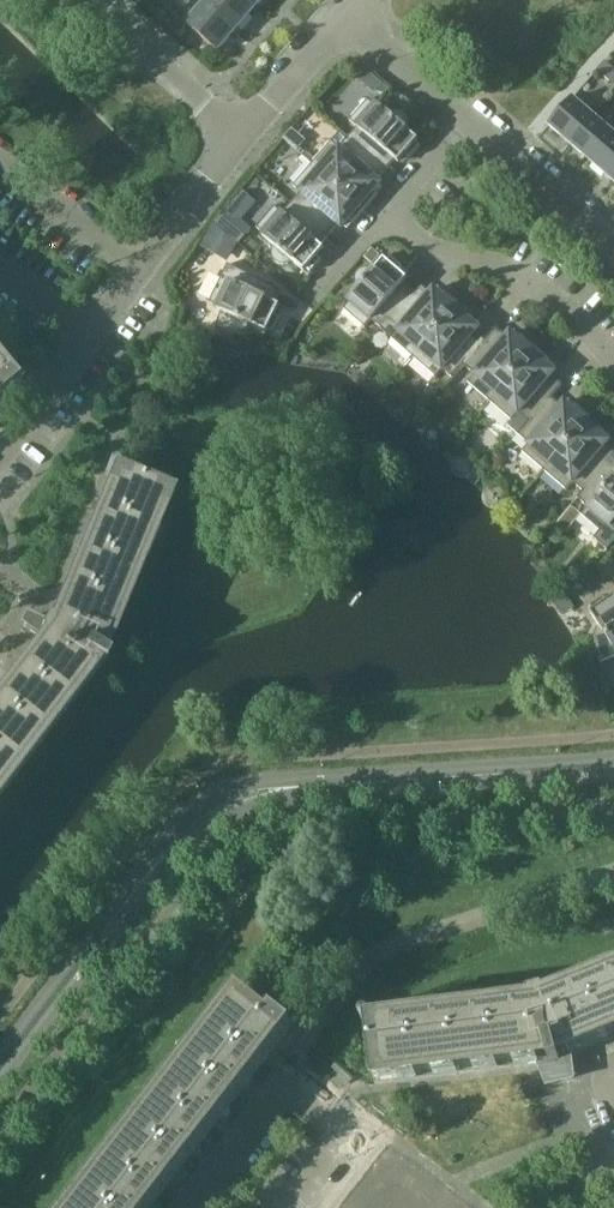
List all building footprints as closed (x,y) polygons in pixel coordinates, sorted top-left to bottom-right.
[(238,30),(257,7),(249,0),(209,0),(206,3),(238,30)] [(206,3),(186,26),(218,53),(238,30),(206,3)] [(596,70),(613,86),(613,68),(605,60),(596,70)] [(391,114),(389,116),(377,105),(376,107),(368,100),(350,122),(358,128),(349,139),(386,171),(392,165),(396,168),(406,156),(410,160),(421,147),(417,144),(419,141),(407,131),(408,129),(409,127),(409,125),(409,123),(409,121),(409,119),(408,118),(407,116),(405,114),(404,113),(402,112),(400,112),(398,112),(396,112),(394,112),(392,113),(391,114)] [(572,100),(549,127),(571,146),(595,119),(572,100)] [(593,165),(613,141),(613,136),(595,119),(571,146),(593,165)] [(285,138),(300,150),(308,140),(294,128),(285,138)] [(313,165),(366,211),(379,196),(374,193),(381,185),(377,182),(386,171),(349,139),(340,149),(332,142),(313,165)] [(593,165),(613,183),(613,141),(593,165)] [(292,204),(330,237),(339,226),(342,229),(349,222),(354,225),(366,211),(313,165),(293,187),(301,194),(292,204)] [(291,264),(292,263),(305,273),(307,271),(311,274),(322,262),(318,258),(324,250),(321,247),(330,237),(292,204),(283,214),(275,208),(257,229),(264,235),(263,237),(275,247),(274,249),(273,251),(272,253),(272,255),(272,257),(273,259),(274,261),(275,262),(276,264),(278,265),(280,266),(281,266),(283,266),(285,266),(287,266),(289,265),(291,264)] [(224,226),(230,220),(223,214),(218,220),(224,226)] [(385,260),(374,272),(372,271),(371,270),(369,269),(367,269),(365,269),(363,270),(361,270),(360,271),(358,273),(357,274),(356,276),(355,277),(355,279),(355,281),(355,283),(356,285),(357,287),(358,288),(359,290),(348,302),(350,303),(344,310),(365,329),(372,321),(382,330),(415,292),(404,283),(407,280),(400,273),(403,269),(391,258),(387,262),(385,260)] [(252,329),(253,327),(267,334),(268,331),(274,334),(281,319),(276,316),(280,307),(276,305),(282,292),(228,265),(210,304),(218,308),(217,310),(222,312),(218,321),(217,331),(242,334),(243,334),(245,333),(247,333),(248,332),(249,331),(251,330),(252,329)] [(414,359),(460,306),(446,293),(442,298),(434,291),(431,294),(421,286),(415,292),(382,330),(392,340),(414,359)] [(460,306),(414,359),(436,379),(443,371),(454,380),(465,367),(486,342),(485,342),(475,333),(479,330),(471,323),(474,318),(460,306)] [(491,403),(537,349),(522,337),(518,341),(510,334),(507,338),(496,328),(485,342),(486,342),(465,367),(475,376),(468,383),(491,403)] [(551,362),(537,349),(491,403),(512,422),(519,414),(529,423),(530,423),(551,398),(552,399),(563,386),(552,377),(555,373),(547,366),(551,362)] [(15,387),(0,368),(0,399),(15,387)] [(519,435),(519,436),(529,445),(523,453),(545,472),(591,418),(576,406),(573,410),(565,403),(562,407),(552,399),(551,398),(530,423),(529,423),(519,435)] [(567,491),(574,484),(584,492),(584,493),(611,461),(611,462),(613,459),(613,453),(606,446),(609,442),(601,435),(605,431),(591,418),(545,472),(567,491)] [(611,462),(611,461),(584,493),(584,492),(578,499),(589,508),(582,516),(600,531),(594,539),(608,551),(613,544),(613,530),(612,528),(613,525),(613,464),(611,462)] [(100,669),(104,670),(107,662),(105,661),(173,498),(112,473),(50,623),(29,615),(24,624),(41,638),(0,692),(0,799),(100,669)] [(602,663),(608,661),(613,659),(613,598),(608,603),(605,598),(591,607),(594,612),(591,614),(600,627),(599,628),(598,630),(597,631),(596,633),(595,635),(595,637),(595,639),(602,663)] [(570,1058),(613,1039),(613,968),(547,995),(545,991),(530,995),(530,999),(368,1020),(377,1084),(540,1064),(548,1083),(573,1077),(570,1058)] [(288,1035),(237,995),(70,1207),(153,1207),(288,1035)]
